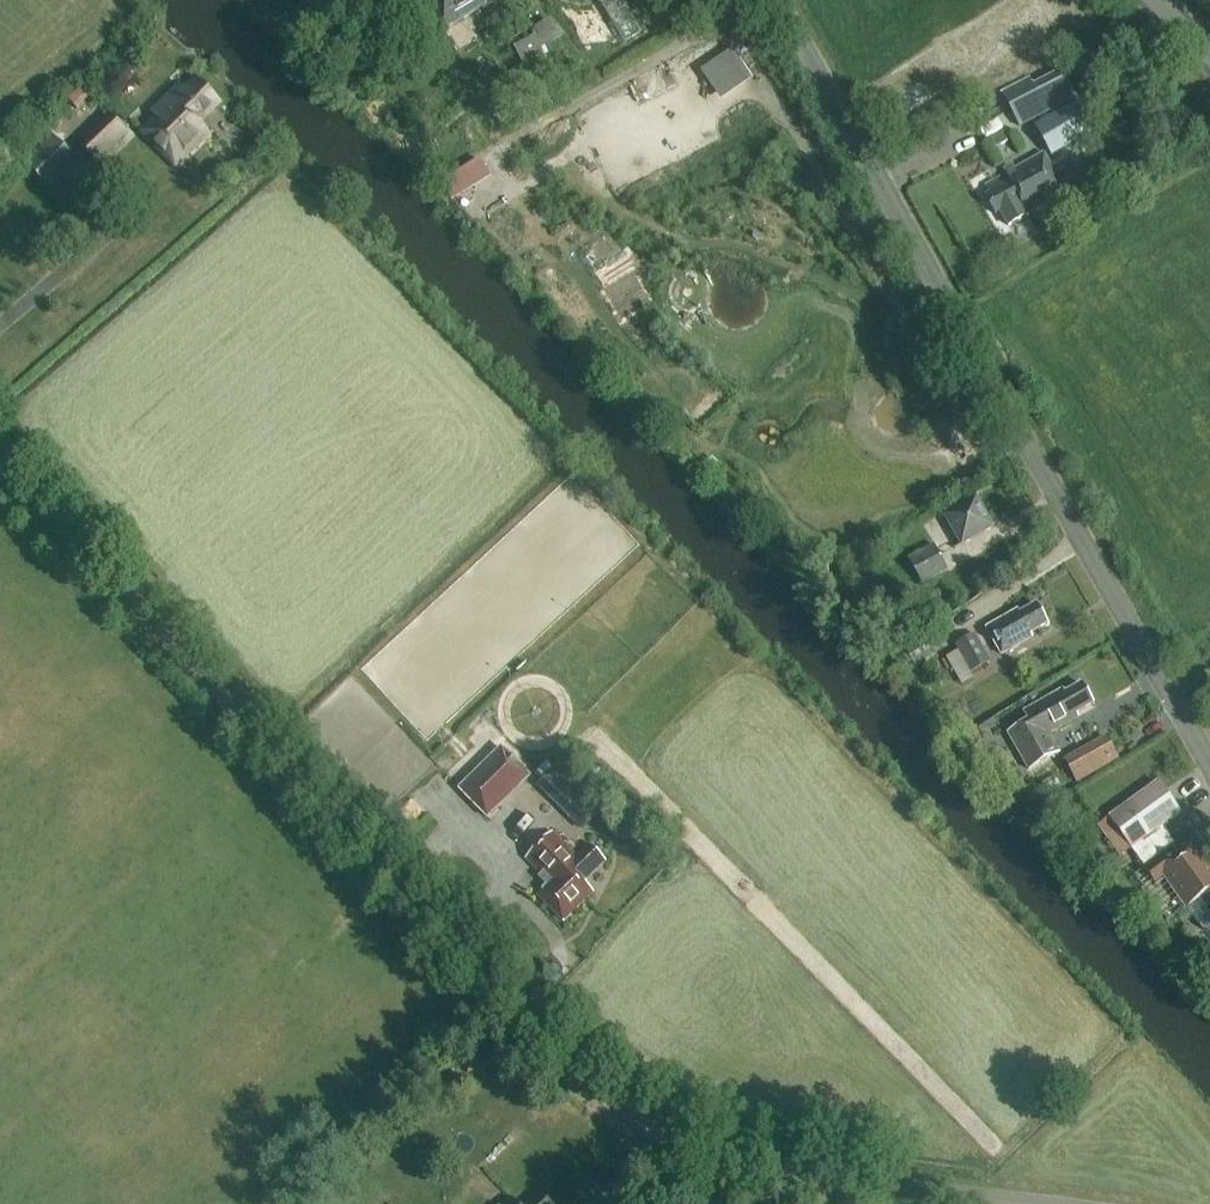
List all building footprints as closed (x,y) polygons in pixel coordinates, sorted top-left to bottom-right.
[(444,31),(486,6),(482,1),(484,0),(425,0),(444,31)] [(544,57),(530,31),(509,42),(523,68),(544,57)] [(1029,76),(1000,92),(1019,128),(1048,112),(1047,109),(1039,94),(1033,83),(1029,76)] [(175,168),(208,135),(198,125),(218,105),(195,81),(141,134),(175,168)] [(1050,157),(1080,141),(1062,107),(1032,123),(1050,157)] [(78,144),(98,164),(128,135),(107,114),(78,144)] [(1003,131),(992,137),(996,146),(1008,139),(1003,131)] [(42,180),(72,151),(55,133),(25,162),(42,180)] [(1007,227),(1066,195),(1044,155),(983,189),(987,196),(985,198),(995,215),(999,213),(1007,227)] [(482,156),(443,179),(455,199),(493,176),(482,156)] [(961,548),(994,529),(976,500),(944,518),(961,548)] [(922,586),(947,573),(933,547),(908,560),(922,586)] [(1048,627),(1036,607),(1019,616),(1017,613),(987,630),(1002,656),(1033,638),(1032,636),(1048,627)] [(916,668),(936,655),(923,634),(903,647),(916,668)] [(955,646),(957,651),(970,674),(991,663),(975,635),(955,646)] [(974,680),(970,674),(957,651),(945,658),(962,687),(974,680)] [(1092,706),(1081,685),(1064,695),(1062,691),(1023,714),(1028,723),(1007,735),(1028,772),(1058,755),(1047,736),(1078,718),(1077,715),(1092,706)] [(1065,757),(1078,781),(1122,758),(1109,733),(1065,757)] [(487,820),(530,779),(503,750),(460,791),(487,820)] [(557,766),(536,788),(570,821),(583,834),(604,812),(591,799),(557,766)] [(1132,851),(1182,815),(1158,782),(1109,819),(1132,851)] [(576,856),(552,833),(525,861),(548,884),(536,896),(563,923),(593,893),(584,885),(605,864),(587,845),(576,856)] [(1194,834),(1166,853),(1167,854),(1145,870),(1156,886),(1164,880),(1201,930),(1208,932),(1209,931),(1209,856),(1194,834)] [(470,1075),(488,1076),(488,1064),(470,1063),(470,1075)] [(540,1194),(529,1203),(550,1203),(540,1194)]
